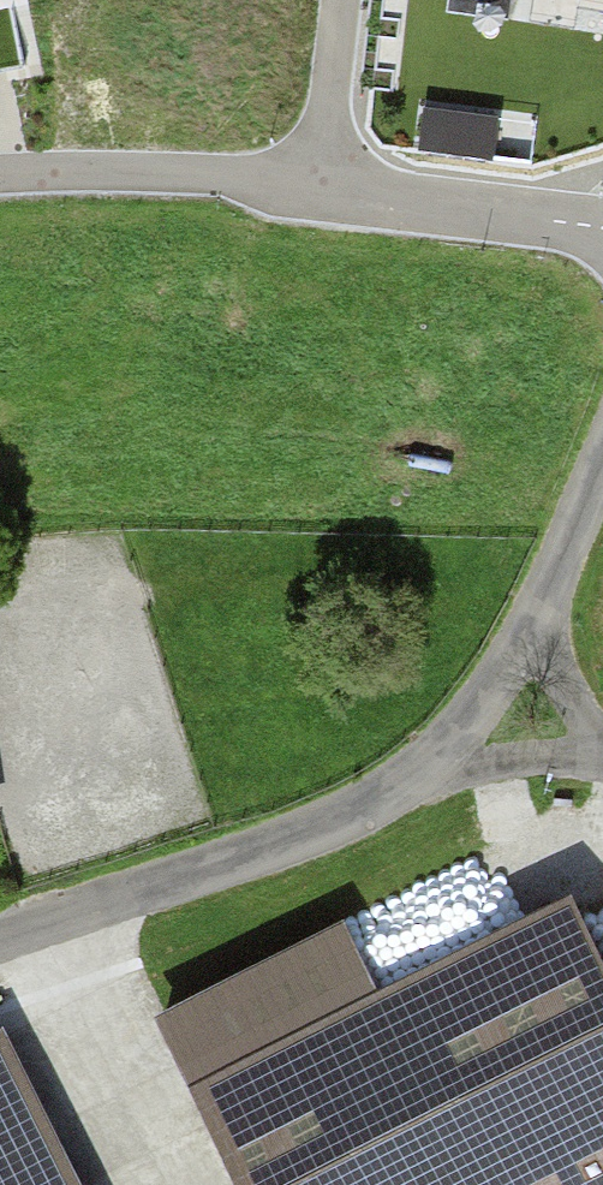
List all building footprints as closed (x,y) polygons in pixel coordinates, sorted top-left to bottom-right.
[(26,68),(12,0),(0,0),(0,74),(26,68)] [(167,1013),(253,1184),(602,1184),(602,960),(578,911),(384,1007),(344,926),(167,1013)] [(0,1082),(0,1184),(51,1184),(0,1082)]
